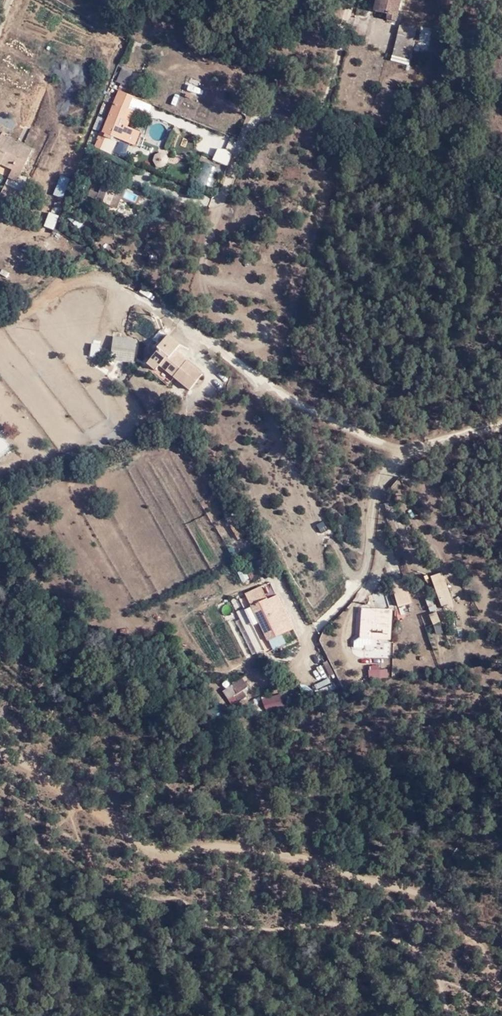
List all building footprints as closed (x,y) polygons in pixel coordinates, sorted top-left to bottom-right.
[(374,9),(379,11),(382,0),(376,0),(374,9)] [(379,11),(391,14),(391,17),(399,19),(405,0),(382,0),(379,11)] [(404,31),(417,35),(420,27),(407,25),(404,31)] [(398,56),(412,60),(419,36),(417,35),(404,31),(398,56)] [(127,86),(134,70),(123,66),(117,81),(127,86)] [(134,143),(140,130),(125,123),(127,119),(125,118),(135,96),(119,90),(98,138),(104,141),(105,136),(118,140),(119,137),(134,143)] [(9,138),(0,134),(0,135),(0,140),(7,143),(9,138)] [(9,138),(7,143),(0,140),(0,166),(1,166),(2,163),(14,167),(11,177),(19,180),(33,147),(9,138)] [(219,146),(213,159),(228,165),(233,153),(219,146)] [(153,156),(155,166),(168,163),(166,152),(153,156)] [(195,182),(213,187),(219,167),(201,162),(195,182)] [(63,198),(70,178),(60,175),(53,194),(63,198)] [(109,196),(113,186),(99,179),(95,191),(109,196)] [(48,214),(43,225),(53,231),(58,218),(48,214)] [(188,390),(202,373),(174,349),(178,343),(165,333),(155,346),(157,348),(145,362),(154,369),(158,365),(188,390)] [(135,338),(112,335),(109,358),(133,361),(135,338)] [(245,568),(238,571),(241,582),(249,579),(245,568)] [(429,577),(439,604),(448,601),(438,574),(429,577)] [(388,583),(397,616),(406,614),(407,616),(412,614),(402,579),(388,583)] [(270,583),(263,586),(267,596),(274,593),(270,583)] [(264,642),(280,635),(263,601),(259,591),(242,599),(264,642)] [(263,601),(280,635),(291,629),(274,596),(263,601)] [(425,598),(429,611),(437,609),(433,596),(425,598)] [(362,609),(361,639),(371,640),(387,641),(388,611),(362,609)] [(438,613),(428,616),(431,625),(440,622),(438,613)] [(371,640),(361,639),(355,642),(355,646),(371,648),(371,640)] [(247,688),(241,679),(230,686),(236,695),(235,695),(231,698),(236,704),(246,698),(242,691),(247,688)] [(288,692),(261,698),(265,713),(291,707),(288,692)]
